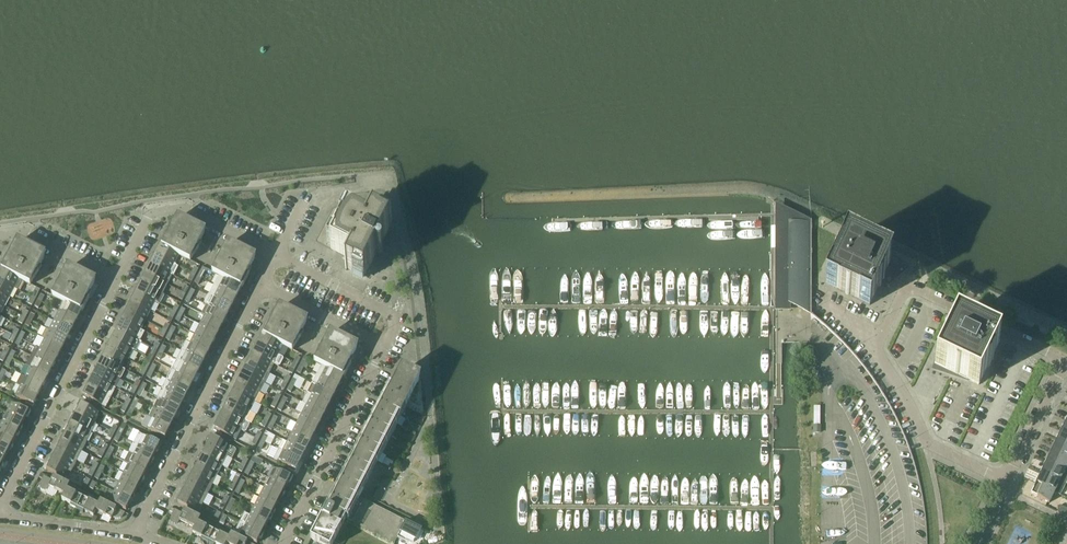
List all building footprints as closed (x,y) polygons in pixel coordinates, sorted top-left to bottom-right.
[(373,205),(336,209),(334,209),(333,210),(333,211),(332,211),(316,243),(351,261),(350,261),(346,270),(364,278),(376,255),(379,257),(380,257),(381,257),(382,256),(383,255),(383,254),(383,253),(383,252),(383,251),(382,251),(381,250),(380,250),(379,250),(378,250),(391,227),(388,216),(388,214),(387,212),(385,210),(384,209),(382,207),(380,206),(377,205),(375,205),(373,205)] [(789,303),(810,313),(811,314),(812,221),(811,221),(810,222),(780,208),(779,293),(778,295),(778,298),(779,300),(781,302),(784,303),(789,303)] [(197,248),(202,238),(204,235),(175,220),(171,228),(168,233),(167,233),(160,246),(161,247),(179,256),(190,262),(199,249),(197,248)] [(825,284),(849,296),(869,306),(882,280),(893,270),(896,272),(899,266),(846,240),(825,284)] [(42,262),(44,258),(15,244),(13,248),(8,257),(7,256),(0,270),(1,271),(19,279),(23,282),(30,285),(39,273),(37,272),(42,262)] [(248,274),(250,269),(252,264),(254,260),(226,245),(219,259),(217,258),(212,273),(218,276),(241,287),(242,288),(249,275),(248,274)] [(179,256),(161,247),(159,251),(158,251),(156,255),(157,256),(174,265),(179,256)] [(173,277),(178,267),(174,265),(157,256),(152,266),(172,276),(173,277)] [(172,276),(152,266),(150,270),(149,269),(146,274),(147,275),(167,285),(172,276)] [(66,269),(64,273),(59,283),(57,282),(52,296),(63,302),(81,311),(82,312),(89,298),(88,298),(92,288),(94,284),(66,269)] [(19,279),(1,271),(0,274),(0,281),(14,288),(18,291),(23,282),(19,279)] [(167,285),(147,275),(142,284),(162,295),(167,285)] [(241,287),(218,276),(214,285),(236,296),(241,287)] [(14,288),(0,281),(0,293),(9,298),(14,288)] [(164,295),(162,295),(142,284),(138,293),(155,302),(159,304),(164,295)] [(236,296),(214,285),(209,295),(231,306),(236,296)] [(0,293),(0,305),(4,307),(9,298),(0,293)] [(150,311),(155,302),(138,293),(135,298),(134,297),(132,302),(133,303),(150,311)] [(231,306),(209,295),(204,304),(206,305),(209,307),(226,316),(231,306)] [(81,311),(63,302),(59,311),(76,320),(81,311)] [(150,311),(133,303),(128,312),(145,321),(150,311)] [(226,316),(209,307),(206,305),(201,315),(204,316),(221,325),(226,316)] [(277,309),(275,313),(273,317),(270,322),(269,322),(262,335),(263,336),(283,346),(292,351),(301,338),(299,337),(304,328),(304,327),(306,324),(277,309)] [(76,320),(59,311),(54,321),(71,330),(76,320)] [(145,321),(128,312),(123,321),(140,330),(145,321)] [(221,325),(204,316),(200,325),(217,334),(221,325)] [(956,320),(946,340),(936,360),(935,364),(966,379),(978,385),(1000,341),(956,320)] [(71,330),(54,321),(49,330),(66,339),(71,330)] [(144,332),(140,330),(123,321),(121,326),(120,325),(117,330),(118,331),(139,342),(144,332)] [(217,334),(200,325),(195,334),(212,343),(213,344),(215,339),(214,338),(217,334)] [(66,339),(49,330),(46,329),(41,338),(44,340),(62,348),(66,339)] [(141,343),(139,342),(118,331),(114,340),(135,351),(137,352),(141,343)] [(212,343),(195,334),(190,344),(207,353),(212,343)] [(352,358),(354,353),(356,349),(328,335),(326,339),(325,338),(321,348),(319,347),(314,362),(321,366),(343,376),(344,377),(351,364),(350,363),(352,358)] [(283,346),(263,336),(259,345),(279,355),(283,346)] [(62,348),(44,340),(40,349),(57,358),(62,348)] [(135,351),(114,340),(109,350),(126,359),(130,361),(135,351)] [(207,353),(190,344),(185,341),(180,351),(202,362),(203,362),(206,358),(205,357),(207,353)] [(283,357),(279,355),(259,345),(254,354),(274,365),(278,367),(280,366),(283,359),(283,357)] [(57,358),(40,349),(36,347),(31,356),(52,367),(53,368),(55,363),(54,363),(57,358)] [(126,359),(109,350),(104,359),(121,368),(126,359)] [(202,362),(180,351),(175,360),(197,371),(202,362)] [(274,365),(254,354),(249,364),(269,374),(274,365)] [(47,377),(52,367),(31,356),(26,366),(30,368),(47,377)] [(125,370),(121,368),(104,359),(99,368),(120,379),(125,370)] [(197,371),(175,360),(170,369),(193,381),(197,371)] [(269,374),(249,364),(244,374),(264,384),(269,374)] [(343,376),(321,366),(316,375),(338,386),(343,376)] [(47,377),(30,368),(25,377),(42,386),(43,387),(46,382),(45,381),(47,377)] [(120,379),(99,368),(94,378),(115,389),(120,379)] [(193,381),(170,369),(166,379),(188,390),(193,381)] [(264,384),(244,374),(240,383),(260,393),(264,384)] [(37,395),(42,386),(25,377),(21,375),(16,385),(20,387),(37,395)] [(381,455),(417,385),(398,375),(331,505),(329,504),(322,517),(310,539),(320,543),(333,543),(345,519),(394,543),(397,539),(406,521),(360,498),(377,464),(381,455)] [(338,386),(316,375),(312,384),(333,395),(338,386)] [(115,389),(94,378),(90,387),(111,398),(115,389)] [(188,390),(166,379),(161,388),(183,400),(188,390)] [(260,393),(240,383),(235,392),(255,403),(260,393)] [(333,395),(312,384),(307,393),(328,404),(329,405),(332,400),(331,400),(333,395)] [(37,395),(20,387),(15,396),(26,402),(25,403),(33,407),(36,400),(35,400),(37,395)] [(111,398),(90,387),(87,392),(86,391),(83,398),(91,402),(91,401),(106,408),(111,398)] [(183,400),(161,388),(156,398),(158,399),(178,409),(183,400)] [(255,403),(235,392),(230,402),(250,412),(255,403)] [(324,414),(328,404),(307,393),(302,403),(306,405),(324,414)] [(173,418),(178,409),(158,399),(153,408),(156,410),(173,418)] [(88,406),(80,402),(77,408),(78,409),(76,414),(93,422),(98,413),(88,407),(88,406)] [(250,412),(230,402),(225,412),(245,422),(250,412)] [(22,409),(12,403),(7,413),(24,422),(26,417),(28,418),(31,412),(23,407),(22,409)] [(319,423),(324,414),(306,405),(302,414),(319,423)] [(173,418),(156,410),(153,408),(149,417),(169,428),(170,428),(172,423),(171,423),(173,418)] [(245,422),(225,412),(220,420),(237,429),(244,432),(246,432),(249,426),(249,424),(245,422)] [(21,427),(24,422),(7,413),(2,422),(21,432),(23,427),(21,427)] [(96,424),(93,422),(76,414),(74,418),(72,417),(70,422),(91,433),(96,424)] [(319,423),(302,414),(297,424),(314,432),(319,423)] [(166,432),(169,428),(149,417),(146,416),(141,426),(157,434),(156,435),(164,439),(167,433),(166,432)] [(237,429),(220,420),(218,425),(217,424),(214,431),(221,435),(222,434),(232,439),(237,429)] [(2,422),(0,421),(0,433),(14,441),(17,436),(18,437),(21,432),(2,422)] [(91,433),(70,422),(67,427),(69,427),(66,432),(86,443),(91,433)] [(314,432),(297,424),(292,433),(309,442),(314,432)] [(1061,430),(1056,441),(1066,446),(1066,433),(1061,430)] [(86,443),(66,432),(64,437),(62,436),(60,441),(82,452),(86,443)] [(14,441),(0,433),(0,445),(11,451),(14,446),(12,445),(14,441)] [(309,442),(292,433),(287,443),(304,451),(309,442)] [(159,450),(162,444),(154,440),(153,441),(139,434),(134,443),(155,454),(158,450),(159,450)] [(236,449),(229,446),(219,440),(219,439),(211,435),(208,441),(209,442),(207,446),(227,457),(232,459),(236,451),(236,449)] [(299,461),(304,451),(287,443),(282,440),(277,449),(278,450),(299,461)] [(82,452),(60,441),(58,445),(59,446),(57,451),(77,461),(82,452)] [(1056,441),(1051,451),(1066,459),(1066,446),(1056,441)] [(153,459),(155,454),(134,443),(129,453),(133,455),(152,464),(154,460),(153,459)] [(0,445),(0,457),(5,459),(7,455),(9,455),(11,451),(0,445)] [(207,446),(204,451),(203,451),(201,455),(222,466),(227,457),(207,446)] [(297,465),(299,461),(278,450),(273,460),(288,467),(287,468),(295,472),(298,466),(297,465)] [(77,461),(57,451),(54,456),(53,455),(50,460),(72,471),(77,461)] [(1051,451),(1046,462),(1064,471),(1066,465),(1066,459),(1051,451)] [(152,464),(133,455),(129,453),(124,462),(128,464),(145,473),(148,468),(149,469),(152,464)] [(222,466),(201,455),(198,460),(200,461),(197,465),(217,476),(222,466)] [(72,471),(50,460),(48,464),(50,465),(47,470),(67,481),(72,471)] [(1064,471),(1046,462),(1041,473),(1065,485),(1066,481),(1066,472),(1064,471)] [(143,478),(145,473),(128,464),(124,473),(142,483),(145,478),(143,478)] [(197,465),(195,470),(193,469),(191,474),(212,485),(217,476),(197,465)] [(293,477),(285,473),(284,474),(274,469),(269,478),(286,487),(288,483),(290,483),(293,477)] [(142,483),(124,473),(119,483),(136,492),(138,487),(140,488),(142,483)] [(1065,485),(1041,473),(1036,484),(1054,492),(1060,495),(1065,485)] [(212,485),(191,474),(188,479),(190,479),(187,484),(208,495),(212,485)] [(69,485),(54,477),(52,481),(47,478),(48,477),(44,476),(40,483),(40,484),(40,487),(40,489),(42,491),(44,491),(47,490),(49,487),(64,495),(69,485)] [(286,487),(269,478),(264,488),(283,497),(285,493),(283,492),(286,487)] [(136,492),(119,483),(114,492),(133,502),(135,497),(134,496),(136,492)] [(187,484),(185,489),(184,488),(181,493),(203,504),(208,495),(187,484)] [(1054,492),(1036,484),(1030,494),(1049,503),(1054,492)] [(69,485),(64,495),(62,500),(71,505),(70,507),(77,510),(83,498),(80,496),(82,491),(69,485)] [(283,497),(264,488),(259,497),(276,506),(279,501),(280,502),(283,497)] [(133,502),(114,492),(109,502),(126,511),(129,506),(130,506),(133,502)] [(203,504),(181,493),(179,497),(180,498),(178,503),(198,514),(203,504)] [(101,501),(89,495),(86,499),(83,498),(77,510),(83,513),(84,511),(93,516),(96,512),(101,501)] [(276,506),(259,497),(254,507),(273,516),(275,511),(274,511),(276,506)] [(125,513),(101,501),(96,512),(111,520),(112,518),(113,518),(116,519),(118,519),(121,518),(123,517),(125,513)] [(273,516),(254,507),(250,505),(245,514),(267,525),(269,520),(271,521),(273,516)] [(1057,512),(1066,517),(1066,509),(1060,505),(1057,512)] [(200,518),(185,510),(183,514),(174,510),(171,516),(171,517),(170,520),(171,522),(173,524),(175,524),(177,523),(179,522),(180,521),(195,528),(200,518)] [(264,529),(267,525),(245,514),(244,514),(240,523),(263,535),(266,530),(264,529)] [(214,531),(211,529),(213,524),(200,518),(195,528),(192,533),(202,538),(201,540),(207,543),(214,531)] [(414,526),(406,521),(397,539),(405,543),(408,543),(411,543),(413,542),(415,540),(417,536),(422,527),(415,524),(414,526)] [(263,535),(240,523),(235,533),(257,543),(259,539),(261,540),(263,535)] [(232,534),(216,526),(214,531),(207,543),(209,543),(227,543),(232,534)] [(232,534),(227,543),(251,543),(232,534)]
